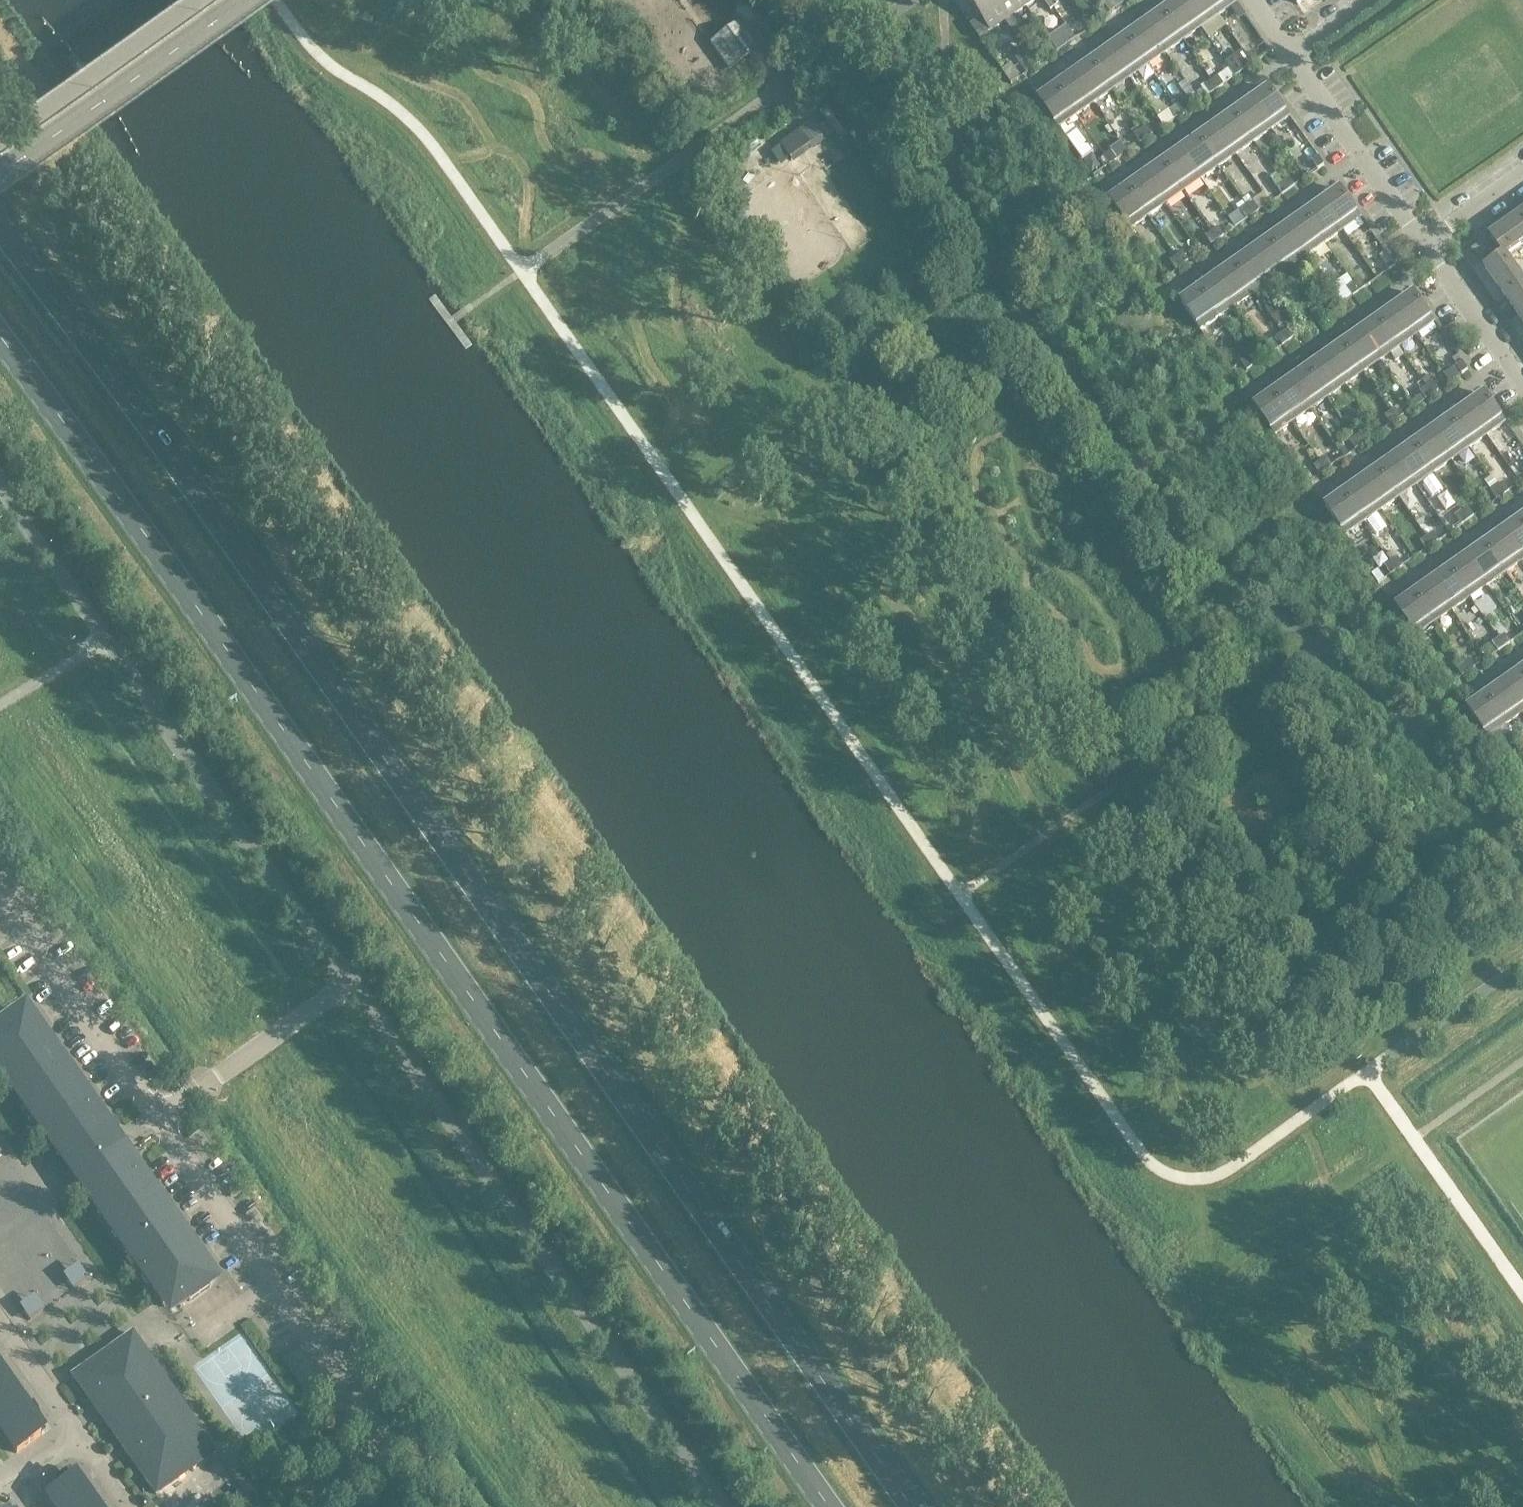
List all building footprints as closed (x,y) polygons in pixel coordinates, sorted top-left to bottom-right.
[(981,18),(971,25),(981,39),(1006,21),(1015,35),(1019,33),(996,0),(968,0),(981,18)] [(1022,0),(996,0),(1019,33),(1022,30),(1012,16),(1026,6),(1022,0)] [(1048,0),(1043,0),(1051,10),(1054,8),(1048,0)] [(1115,10),(1128,1),(1128,0),(1108,0),(1115,10)] [(1182,0),(1180,0),(1163,12),(1183,40),(1201,27),(1182,0)] [(1208,0),(1182,0),(1201,27),(1219,15),(1208,0)] [(1236,0),(1208,0),(1219,15),(1237,2),(1236,0)] [(1183,40),(1163,12),(1146,24),(1166,52),(1183,40)] [(1166,52),(1146,24),(1128,37),(1148,65),(1166,52)] [(1061,31),(1050,39),(1052,42),(1057,50),(1069,42),(1061,31)] [(747,34),(738,40),(718,53),(729,68),(748,55),(744,49),(753,43),(747,34)] [(1148,65),(1128,37),(1110,49),(1130,78),(1148,65)] [(1052,42),(1034,55),(1040,62),(1057,50),(1052,42)] [(1130,78),(1110,49),(1092,62),(1112,90),(1130,78)] [(1254,50),(1247,55),(1253,64),(1260,59),(1254,50)] [(1253,64),(1247,55),(1240,60),(1246,69),(1253,64)] [(1112,90),(1092,62),(1075,74),(1095,102),(1112,90)] [(1095,102),(1075,74),(1057,87),(1077,115),(1095,102)] [(1219,75),(1211,80),(1218,89),(1225,84),(1219,75)] [(1218,89),(1211,80),(1204,85),(1211,94),(1218,89)] [(1057,87),(1039,100),(1058,128),(1082,161),(1094,153),(1074,124),(1069,127),(1066,123),(1077,115),(1057,87)] [(1290,116),(1270,88),(1252,101),(1272,129),(1290,116)] [(856,123),(838,98),(828,106),(845,130),(856,123)] [(1183,100),(1176,105),(1182,114),(1189,109),(1183,100)] [(1272,129),(1252,101),(1234,113),(1254,141),(1272,129)] [(1182,114),(1176,105),(1169,110),(1175,119),(1182,114)] [(1254,141),(1234,113),(1217,126),(1236,154),(1254,141)] [(823,139),(811,123),(780,144),(792,160),(823,139)] [(1147,125),(1140,130),(1147,139),(1154,134),(1147,125)] [(1236,154),(1217,126),(1199,138),(1219,166),(1236,154)] [(1147,139),(1140,130),(1133,135),(1140,144),(1147,139)] [(1219,166),(1199,138),(1181,151),(1201,179),(1219,166)] [(1112,150),(1105,155),(1111,164),(1118,159),(1112,150)] [(1201,179),(1181,151),(1164,163),(1183,191),(1201,179)] [(1111,164),(1105,155),(1098,160),(1104,169),(1111,164)] [(1325,165),(1318,156),(1311,161),(1317,170),(1325,165)] [(1183,191),(1164,163),(1146,176),(1166,204),(1183,191)] [(732,172),(716,183),(728,200),(743,188),(732,172)] [(1166,204),(1146,176),(1128,188),(1148,216),(1166,204)] [(1289,177),(1282,181),(1288,190),(1295,185),(1289,177)] [(1288,190),(1282,181),(1275,186),(1281,195),(1288,190)] [(1148,216),(1128,188),(1110,201),(1130,229),(1148,216)] [(1361,217),(1342,189),(1323,202),(1343,230),(1361,217)] [(1249,195),(1243,199),(1248,205),(1253,201),(1249,195)] [(1243,201),(1236,206),(1240,211),(1247,206),(1243,201)] [(1254,201),(1247,206),(1253,215),(1260,210),(1254,201)] [(1343,230),(1323,202),(1306,215),(1325,243),(1343,230)] [(1253,215),(1247,206),(1240,211),(1246,220),(1253,215)] [(1325,243),(1306,215),(1288,227),(1308,255),(1325,243)] [(1518,218),(1489,238),(1499,252),(1522,235),(1522,225),(1518,218)] [(1219,226),(1212,231),(1218,240),(1225,235),(1219,226)] [(1308,255),(1288,227),(1270,239),(1290,267),(1308,255)] [(1218,240),(1212,231),(1205,236),(1211,245),(1218,240)] [(1290,267),(1270,239),(1253,252),(1272,280),(1290,267)] [(1483,242),(1472,250),(1480,261),(1491,253),(1483,242)] [(1183,251),(1176,256),(1183,265),(1190,260),(1183,251)] [(1272,280),(1253,252),(1235,264),(1255,292),(1272,280)] [(1183,265),(1176,256),(1169,261),(1175,270),(1183,265)] [(1396,266),(1390,257),(1382,262),(1389,271),(1396,266)] [(1484,267),(1504,296),(1518,286),(1498,257),(1484,267)] [(1255,292),(1235,264),(1217,277),(1237,305),(1255,292)] [(1237,305),(1217,277),(1200,289),(1219,317),(1237,305)] [(1361,278),(1354,283),(1360,291),(1367,286),(1361,278)] [(1518,286),(1504,296),(1517,314),(1522,310),(1522,282),(1518,286)] [(1360,291),(1354,283),(1347,288),(1353,296),(1360,291)] [(1219,317),(1200,289),(1181,302),(1201,330),(1219,317)] [(1435,322),(1415,294),(1397,306),(1417,335),(1435,322)] [(1325,303),(1318,308),(1324,316),(1331,311),(1325,303)] [(1417,335),(1397,306),(1379,319),(1399,347),(1417,335)] [(1324,316),(1318,308),(1311,312),(1317,321),(1324,316)] [(1399,347),(1379,319),(1361,331),(1381,359),(1399,347)] [(1290,327),(1283,332),(1289,341),(1296,336),(1290,327)] [(1381,359),(1361,331),(1344,344),(1364,372),(1381,359)] [(1289,341),(1283,332),(1276,337),(1282,346),(1289,341)] [(1364,372),(1344,344),(1326,356),(1346,384),(1364,372)] [(1255,352),(1248,357),(1254,366),(1261,361),(1255,352)] [(1346,384),(1326,356),(1308,369),(1328,397),(1346,384)] [(1254,366),(1248,357),(1241,362),(1247,371),(1254,366)] [(1469,370),(1463,361),(1455,366),(1461,374),(1468,370),(1469,370)] [(1328,397),(1308,369),(1291,381),(1311,409),(1328,397)] [(1311,409),(1291,381),(1273,394),(1293,422),(1311,409)] [(1433,381),(1426,386),(1433,395),(1440,390),(1433,381)] [(1433,395),(1426,386),(1419,391),(1426,400),(1433,395)] [(1293,422),(1273,394),(1255,407),(1274,435),(1293,422)] [(1506,422),(1486,394),(1467,407),(1487,435),(1506,422)] [(1398,406),(1391,411),(1397,420),(1404,415),(1398,406)] [(1487,435),(1467,407),(1450,419),(1470,447),(1487,435)] [(1397,420),(1391,411),(1384,416),(1390,425),(1397,420)] [(1470,447),(1450,419),(1432,432),(1452,460),(1470,447)] [(1363,431),(1356,436),(1362,445),(1369,440),(1363,431)] [(1452,460),(1432,432),(1414,444),(1434,472),(1452,460)] [(1362,445),(1356,436),(1349,441),(1355,450),(1362,445)] [(1434,472),(1414,444),(1397,457),(1417,485),(1434,472)] [(1328,456),(1320,461),(1327,470),(1334,465),(1328,456)] [(1417,485),(1397,457),(1379,469),(1399,497),(1417,485)] [(1327,470),(1320,461),(1313,466),(1320,474),(1327,470)] [(1399,497),(1379,469),(1361,481),(1381,509),(1399,497)] [(1309,473),(1305,475),(1310,482),(1314,479),(1309,473)] [(1381,509),(1361,481),(1344,494),(1364,522),(1381,509)] [(1504,482),(1497,486),(1503,495),(1510,490),(1504,482)] [(1503,495),(1497,486),(1490,491),(1496,500),(1503,495)] [(1364,522),(1344,494),(1325,507),(1345,535),(1364,522)] [(1469,506),(1462,511),(1468,520),(1475,515),(1469,506)] [(1468,520),(1462,511),(1455,516),(1461,525),(1468,520)] [(1520,519),(1503,532),(1522,560),(1522,523),(1520,519)] [(1433,531),(1426,536),(1433,545),(1440,540),(1433,531)] [(1522,560),(1503,532),(1485,544),(1505,572),(1522,560)] [(1433,545),(1426,536),(1419,541),(1426,550),(1433,545)] [(1505,572),(1485,544),(1467,557),(1487,585),(1505,572)] [(1398,556),(1391,561),(1397,570),(1404,565),(1398,556)] [(1487,585),(1467,557),(1450,569),(1470,597),(1487,585)] [(1397,570),(1391,561),(1384,566),(1390,575),(1397,570)] [(1470,597),(1450,569),(1432,582),(1452,610),(1470,597)] [(1452,610),(1432,582),(1414,594),(1434,622),(1452,610)] [(1434,622),(1414,594),(1396,607),(1416,635),(1434,622)] [(1505,633),(1498,638),(1504,647),(1511,642),(1505,633)] [(1504,647),(1498,638),(1491,643),(1497,652),(1504,647)] [(1470,658),(1463,663),(1469,672),(1476,667),(1470,658)] [(1469,672),(1463,663),(1456,668),(1462,677),(1469,672)] [(1521,671),(1504,683),(1522,711),(1522,673),(1521,671)] [(1504,683),(1486,696),(1506,724),(1522,712),(1522,711),(1504,683)] [(1506,724),(1486,696),(1468,709),(1487,737),(1506,724)] [(0,994),(2,996),(4,994),(3,993),(10,988),(11,990),(13,988),(0,969),(0,995),(0,994)] [(0,1022),(0,1075),(56,1155),(55,1156),(54,1157),(53,1159),(53,1161),(53,1162),(54,1164),(54,1165),(55,1167),(57,1168),(59,1169),(60,1169),(62,1169),(64,1169),(66,1168),(71,1165),(84,1184),(79,1187),(163,1306),(170,1300),(178,1310),(209,1288),(202,1278),(212,1270),(129,1152),(124,1155),(111,1137),(116,1133),(117,1131),(118,1130),(118,1129),(119,1127),(118,1124),(118,1123),(117,1122),(116,1121),(115,1120),(114,1119),(112,1118),(111,1118),(109,1118),(107,1119),(106,1119),(32,1015),(22,1022),(15,1012),(0,1022)] [(156,1494),(215,1452),(132,1333),(72,1375),(156,1494)] [(16,1453),(45,1432),(0,1368),(0,1431),(16,1453)] [(68,1472),(55,1481),(58,1486),(45,1495),(54,1506),(98,1506),(72,1469),(68,1472)]
